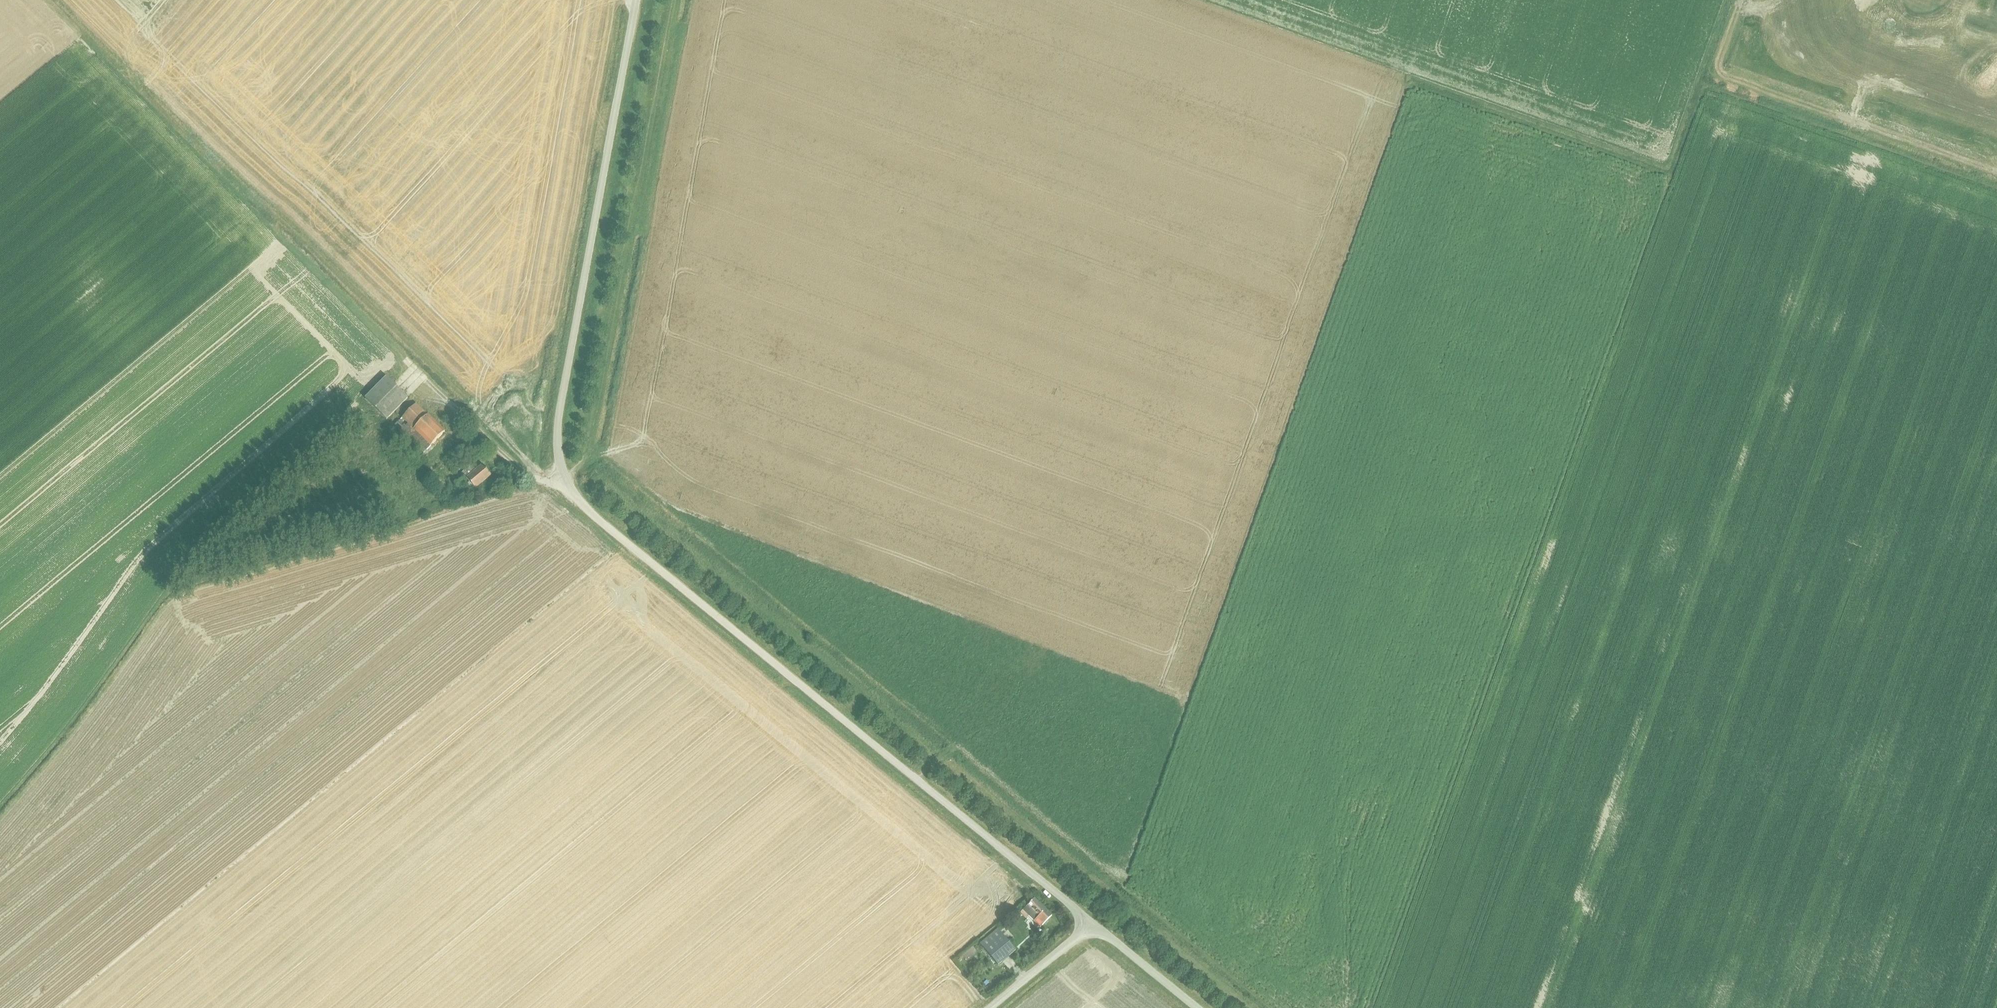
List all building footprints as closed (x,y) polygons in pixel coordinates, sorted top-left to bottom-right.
[(386,420),(407,398),(386,377),(365,399),(386,420)] [(423,453),(444,432),(416,404),(395,425),(423,453)] [(444,418),(455,429),(464,422),(452,410),(444,418)] [(476,470),(474,468),(471,465),(462,473),(469,482),(463,487),(469,494),(491,475),(482,465),(476,470)] [(1034,898),(1022,910),(1040,927),(1052,915),(1034,898)] [(997,965),(1015,950),(997,929),(979,944),(997,965)]
